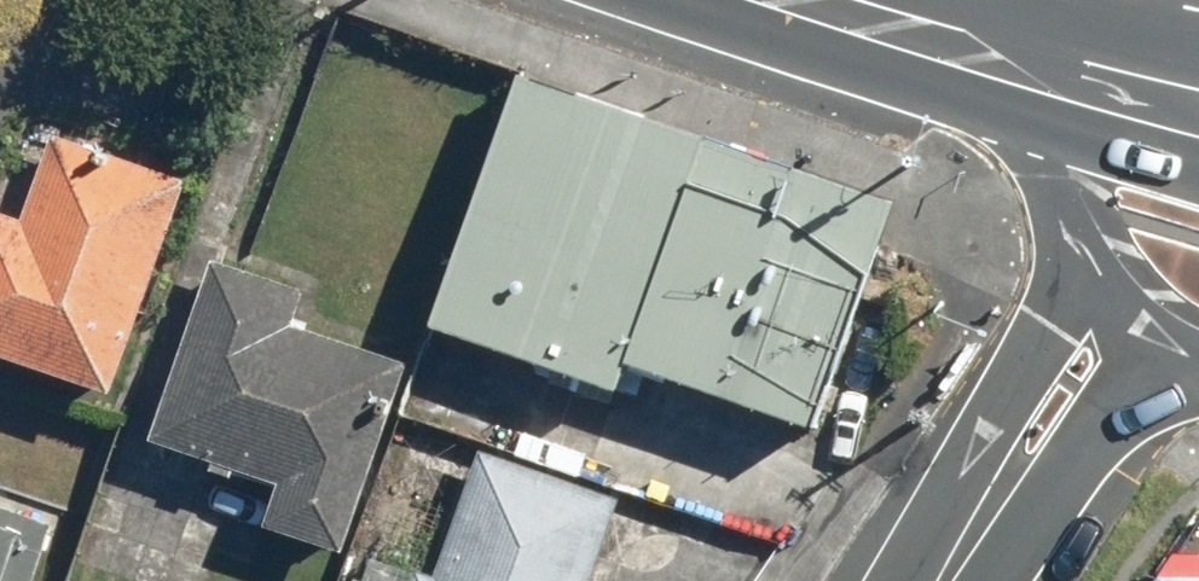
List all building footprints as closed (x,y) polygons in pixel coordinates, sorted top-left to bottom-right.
[(510,67),(425,325),(608,391),(617,362),(810,424),(885,198),(510,67)] [(105,390),(179,179),(50,133),(20,217),(0,210),(0,353),(105,390)] [(260,522),(340,549),(405,359),(288,319),(299,289),(208,258),(147,437),(274,480),(260,522)] [(620,496),(481,449),(437,575),(416,568),(412,580),(591,580),(620,496)] [(61,521),(0,500),(0,580),(40,580),(61,521)] [(1153,580),(1198,580),(1198,569),(1161,570),(1153,580)]
